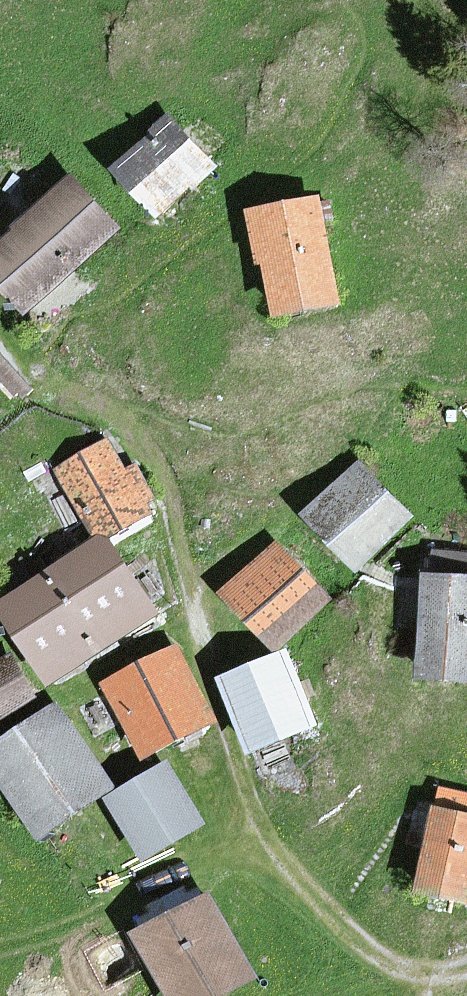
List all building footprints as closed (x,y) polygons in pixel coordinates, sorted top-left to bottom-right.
[(172,112),(112,169),(160,220),(220,163),(172,112)] [(75,174),(0,240),(0,283),(27,313),(123,228),(75,174)] [(322,193),(246,209),(258,263),(265,261),(277,319),(345,304),(322,193)] [(0,347),(0,389),(12,403),(33,385),(0,347)] [(111,438),(57,470),(96,537),(150,505),(111,438)] [(416,512),(357,458),(303,516),(362,570),(416,512)] [(0,604),(0,607),(53,684),(161,611),(107,531),(0,604)] [(278,539),(222,593),(279,651),(335,597),(278,539)] [(424,569),(419,679),(466,681),(466,550),(432,548),(431,569),(424,569)] [(178,641),(102,682),(144,760),(220,720),(178,641)] [(287,648),(222,678),(257,754),(322,725),(287,648)] [(10,653),(0,659),(0,720),(37,697),(10,653)] [(0,741),(0,780),(40,838),(118,785),(59,701),(0,741)] [(171,758),(107,799),(147,862),(211,822),(171,758)] [(438,788),(418,895),(466,904),(466,794),(438,788)] [(134,934),(170,995),(225,995),(259,977),(210,891),(134,934)]
